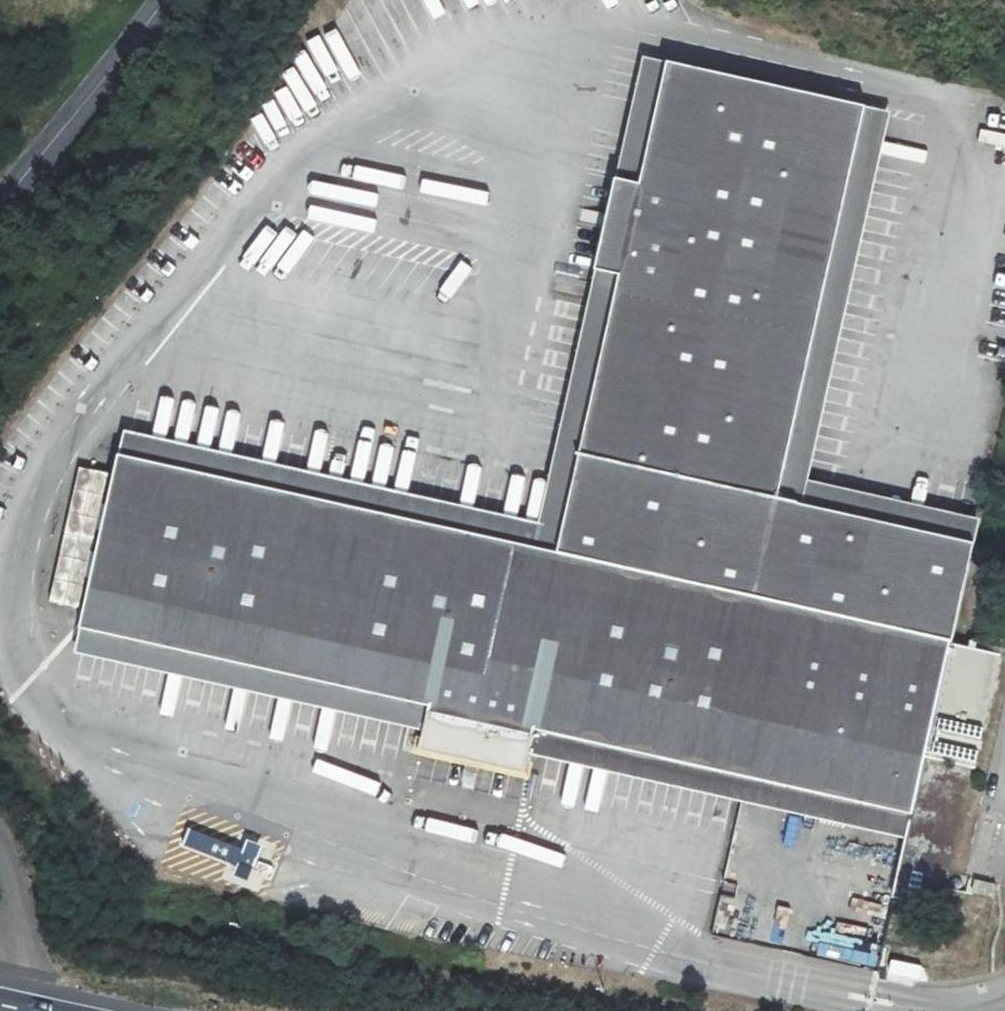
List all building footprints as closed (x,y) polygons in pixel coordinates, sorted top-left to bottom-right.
[(912,814),(906,838),(893,897),(942,908),(1000,655),(955,646),(976,544),(777,500),(865,110),(672,68),(643,192),(617,186),(596,276),(614,280),(614,286),(621,288),(568,530),(563,555),(118,455),(82,629),(429,706),(424,730),(420,752),(527,776),(531,754),(536,730),(912,814)] [(563,555),(568,530),(122,432),(118,455),(563,555)] [(80,469),(77,488),(96,491),(98,472),(80,469)] [(76,596),(51,590),(49,601),(73,607),(76,596)] [(429,706),(82,629),(77,653),(424,730),(429,706)] [(536,730),(531,754),(741,801),(906,838),(912,814),(536,730)] [(996,888),(976,883),(973,894),(994,899),(996,888)]
